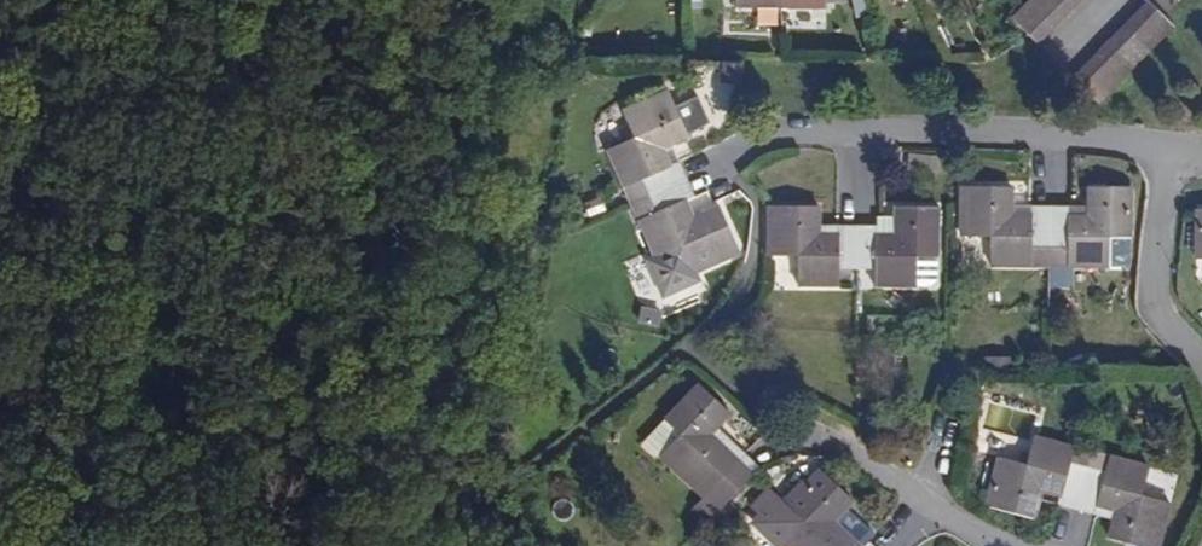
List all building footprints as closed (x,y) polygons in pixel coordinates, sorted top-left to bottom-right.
[(779,8),(779,0),(734,0),(734,8),(779,8)] [(779,8),(823,9),(822,4),(842,5),(842,0),(779,0),(779,8)] [(1061,21),(1040,0),(1031,0),(1023,8),(1049,33),(1061,21)] [(1074,8),(1066,0),(1040,0),(1061,21),(1074,8)] [(1159,40),(1171,27),(1147,3),(1134,16),(1159,40)] [(823,9),(779,8),(779,23),(822,23),(823,9)] [(1011,20),(1027,38),(1036,46),(1049,33),(1023,8),(1011,20)] [(1134,16),(1121,28),(1146,53),(1159,40),(1134,16)] [(1121,28),(1109,42),(1133,67),(1146,53),(1121,28)] [(1109,42),(1097,54),(1120,79),(1133,67),(1109,42)] [(1084,67),(1108,91),(1120,79),(1097,54),(1084,67)] [(1070,80),(1095,105),(1108,91),(1084,67),(1070,80)] [(661,149),(668,145),(685,138),(667,94),(621,112),(630,140),(606,149),(621,188),(635,182),(642,200),(683,183),(677,166),(669,168),(661,149)] [(677,166),(668,145),(661,149),(669,168),(677,166)] [(683,183),(642,200),(648,214),(636,221),(651,259),(676,249),(688,273),(732,255),(714,209),(698,216),(688,220),(682,201),(690,199),(683,183)] [(1047,206),(1028,206),(1027,216),(1009,216),(1009,205),(1008,188),(960,187),(960,237),(989,237),(988,265),(1046,265),(1047,206)] [(1064,206),(1047,206),(1046,265),(1126,265),(1127,189),(1086,188),(1085,206),(1084,217),(1065,217),(1064,206)] [(688,220),(698,216),(690,199),(682,201),(688,220)] [(1027,216),(1028,206),(1009,205),(1009,216),(1027,216)] [(837,271),(855,271),(855,227),(837,227),(837,238),(817,237),(816,227),(816,208),(768,206),(767,256),(794,257),(795,285),(836,286),(837,271)] [(1085,206),(1064,206),(1065,217),(1084,217),(1085,206)] [(855,227),(855,271),(872,271),(873,286),(913,286),(915,259),(936,259),(936,210),(895,208),(895,219),(894,239),(874,239),(874,227),(855,227)] [(894,239),(895,219),(873,219),(874,227),(874,239),(894,239)] [(837,227),(816,227),(817,237),(837,238),(837,227)] [(755,467),(743,455),(735,463),(707,436),(714,429),(726,415),(698,387),(641,446),(656,460),(659,458),(702,498),(692,509),(705,521),(755,467)] [(735,463),(743,455),(714,429),(707,436),(735,463)] [(1075,508),(1087,467),(1068,462),(1073,448),(1033,438),(1025,465),(1000,459),(987,506),(1031,516),(1037,498),(1038,488),(1059,493),(1056,503),(1075,508)] [(1087,467),(1075,508),(1091,512),(1094,502),(1117,508),(1112,518),(1109,537),(1141,545),(1157,545),(1167,503),(1141,496),(1147,467),(1107,456),(1103,472),(1087,467)] [(829,522),(836,516),(849,501),(821,473),(786,510),(781,504),(763,524),(775,534),(771,539),(779,545),(783,545),(784,545),(854,545),(829,522)] [(1038,488),(1037,498),(1056,503),(1059,493),(1038,488)] [(1091,512),(1112,518),(1117,508),(1094,502),(1091,512)] [(836,516),(829,522),(854,545),(858,545),(864,541),(836,516)]
